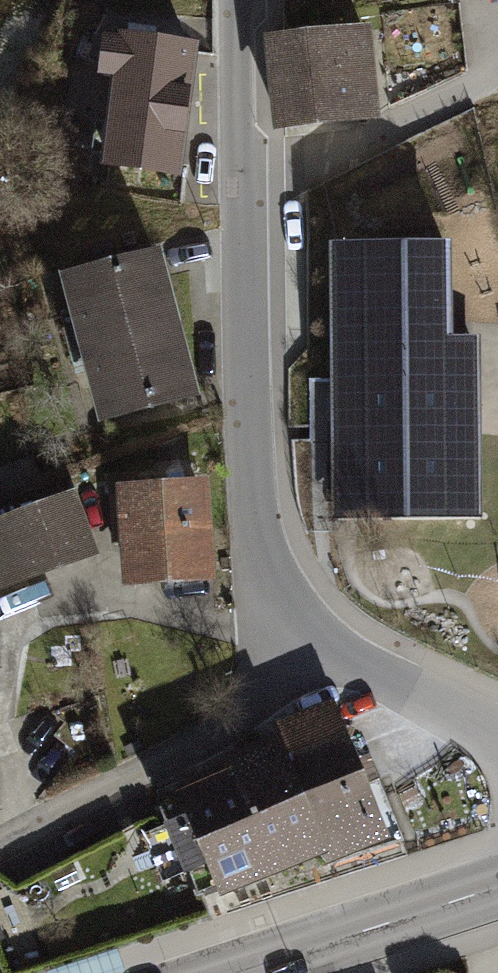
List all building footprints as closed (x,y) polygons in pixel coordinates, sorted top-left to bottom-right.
[(371,23),(278,34),(288,127),(382,116),(371,23)] [(198,44),(104,32),(99,75),(112,77),(102,163),(182,173),(198,44)] [(419,68),(390,74),(392,103),(422,91),(419,68)] [(445,244),(336,245),(337,514),(347,514),(474,513),(474,419),(471,419),(470,339),(446,339),(445,244)] [(159,248),(60,273),(97,421),(196,397),(159,248)] [(0,469),(0,501),(43,486),(32,457),(0,469)] [(210,480),(118,486),(124,587),(216,581),(210,480)] [(75,490),(6,515),(29,579),(98,555),(75,490)] [(6,515),(0,517),(0,589),(29,579),(6,515)] [(269,728),(281,752),(261,760),(170,798),(162,801),(196,896),(317,846),(325,859),(330,856),(335,864),(402,838),(378,779),(368,783),(335,699),(306,711),(269,728)]
